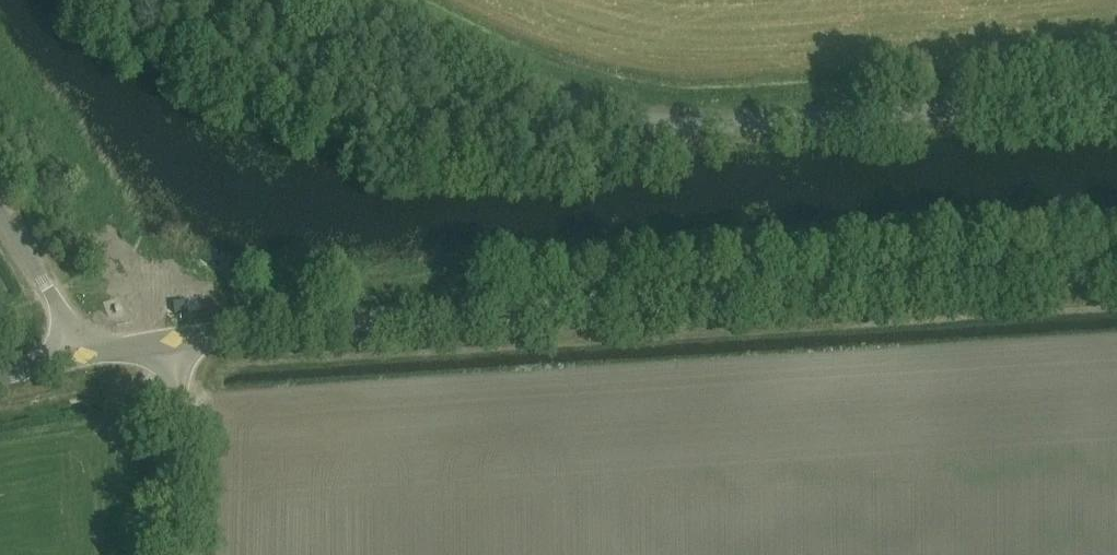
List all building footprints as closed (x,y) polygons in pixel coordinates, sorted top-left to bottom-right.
[(219,0),(201,0),(199,5),(215,14),(222,2),(219,0)]
